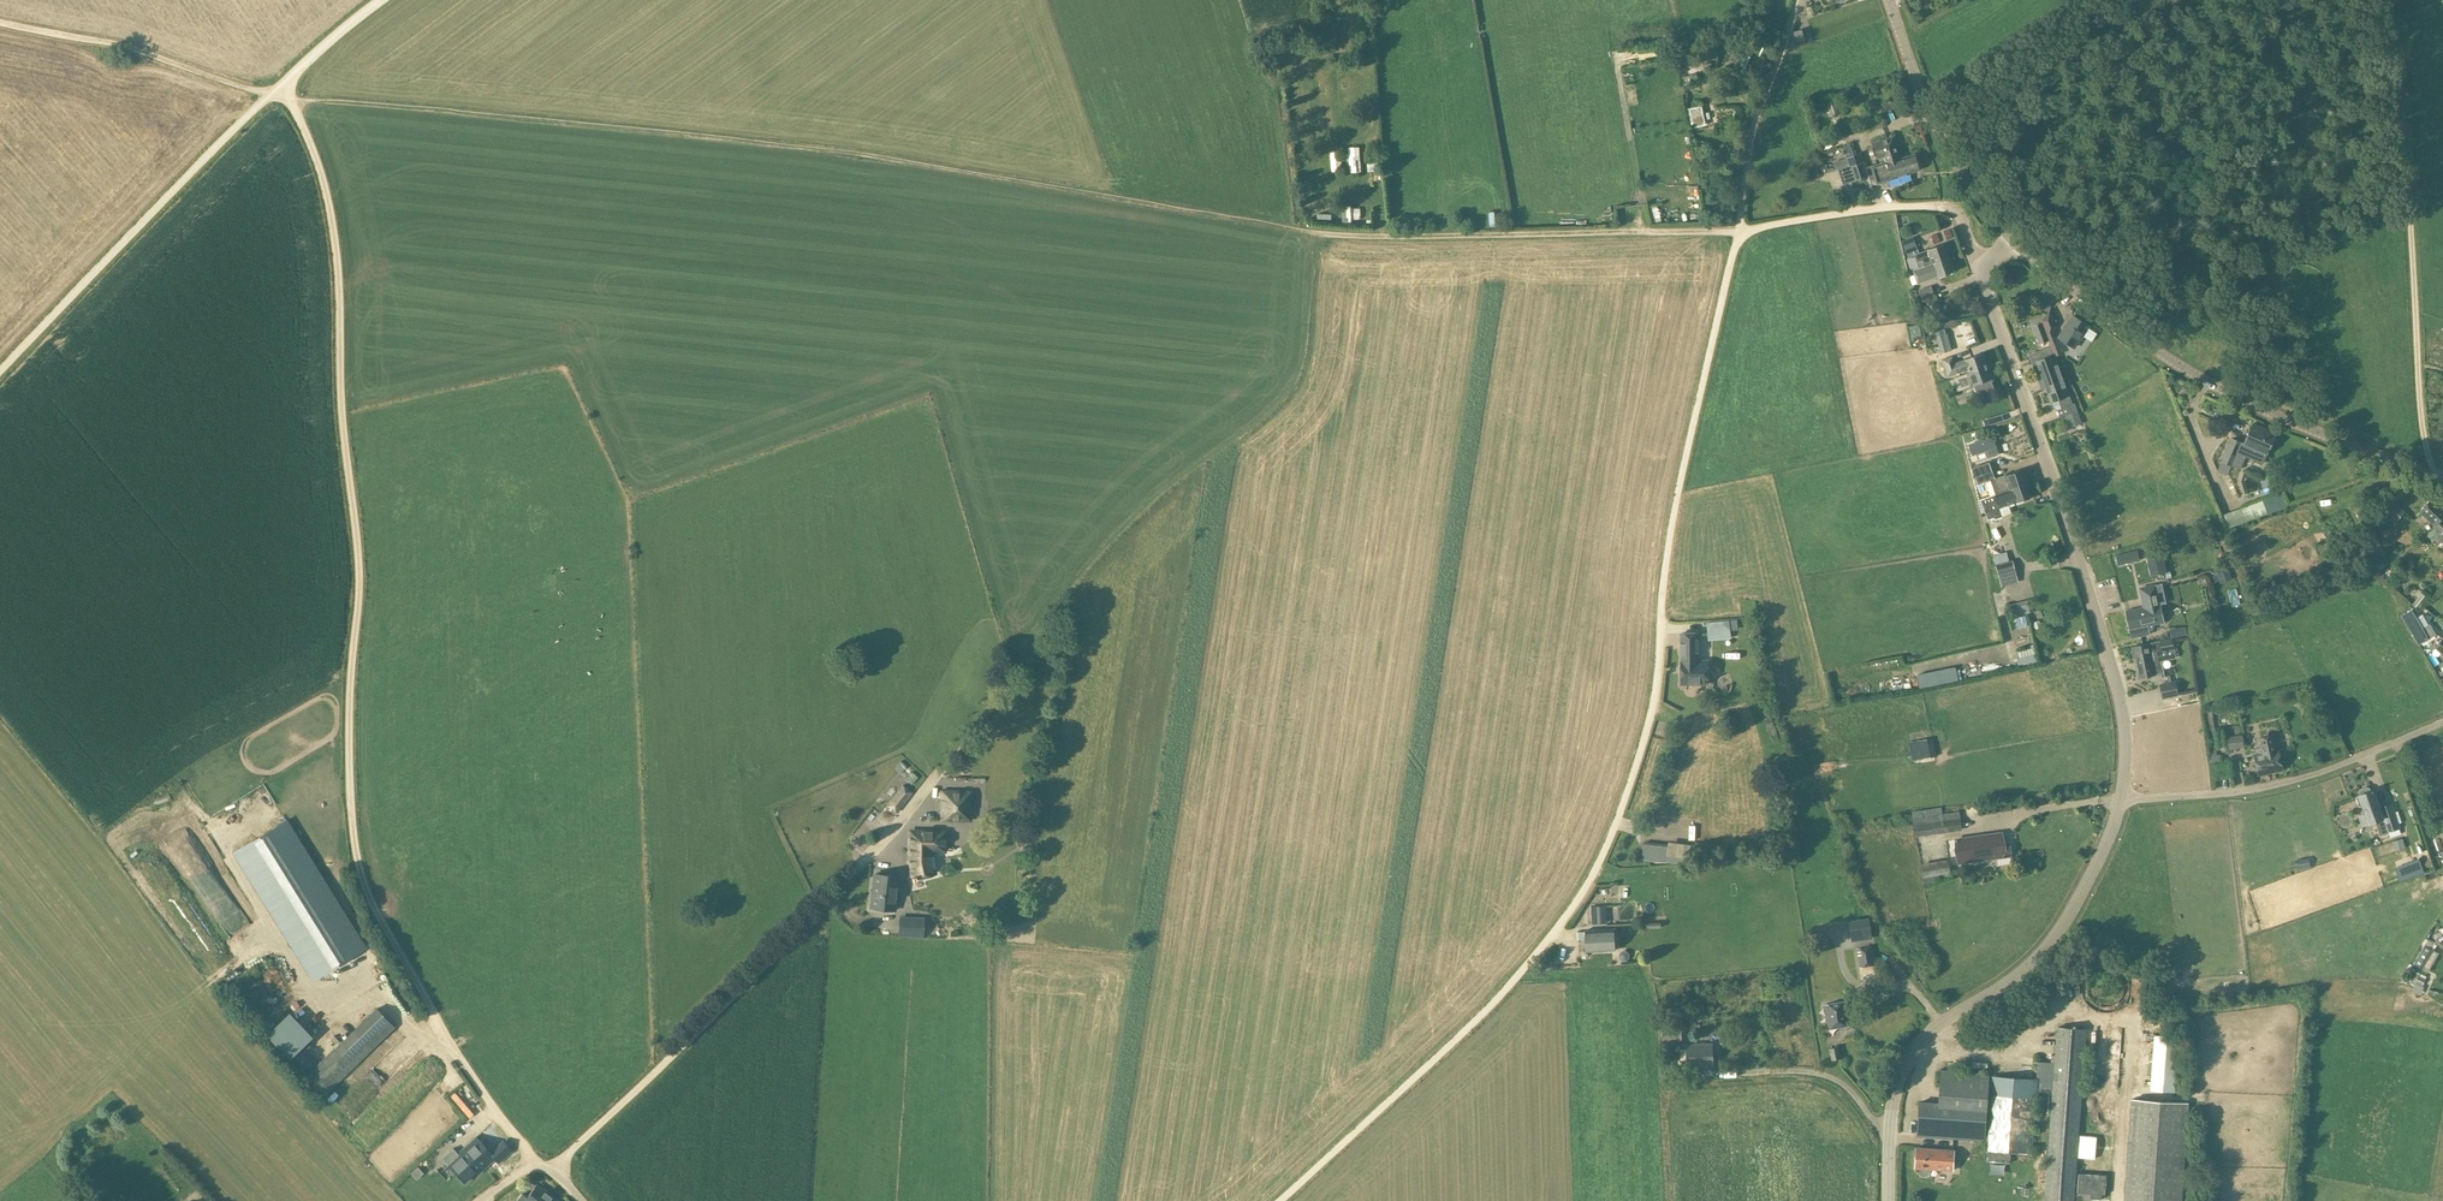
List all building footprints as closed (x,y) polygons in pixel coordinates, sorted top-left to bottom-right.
[(1805,28),(1794,32),(1797,43),(1809,39),(1805,28)] [(1833,100),(1826,103),(1831,117),(1838,114),(1833,100)] [(1692,126),(1705,125),(1703,106),(1690,107),(1692,126)] [(1862,153),(1847,158),(1824,165),(1827,173),(1849,165),(1854,181),(1868,177),(1872,187),(1881,183),(1882,186),(1889,184),(1888,181),(1900,177),(1900,176),(1920,170),(1916,156),(1901,161),(1893,137),(1873,143),(1878,159),(1885,157),(1887,163),(1867,170),(1862,153)] [(1360,152),(1348,154),(1350,173),(1361,172),(1360,152)] [(1344,207),(1344,219),(1361,219),(1361,208),(1344,207)] [(1945,244),(1928,250),(1919,253),(1914,237),(1902,241),(1904,247),(1903,248),(1905,259),(1915,256),(1919,268),(1950,258),(1945,244)] [(1918,284),(1938,277),(1955,272),(1950,258),(1919,268),(1913,270),(1918,284)] [(1931,285),(1918,290),(1922,301),(1935,296),(1931,285)] [(2049,309),(2055,296),(2040,289),(2034,303),(2049,309)] [(2063,354),(2054,331),(2057,326),(2050,308),(2042,321),(2043,323),(2045,329),(2048,338),(2049,341),(2051,345),(2052,348),(2055,357),(2063,354)] [(2075,348),(2088,328),(2072,317),(2059,337),(2075,348)] [(2043,323),(2034,326),(2040,344),(2049,341),(2048,338),(2045,329),(2043,323)] [(1936,337),(1941,353),(1949,351),(1944,334),(1936,337)] [(2044,383),(2046,388),(2063,382),(2064,382),(2055,357),(2052,348),(2042,351),(2045,359),(2033,363),(2040,384),(2044,383)] [(1968,370),(1969,372),(1988,366),(1983,353),(1956,363),(1953,356),(1942,360),(1945,367),(1948,377),(1968,370)] [(1958,391),(1974,385),(1974,386),(1993,380),(1988,366),(1969,372),(1953,378),(1958,391)] [(2068,395),(2063,382),(2046,388),(2051,403),(2058,400),(2061,409),(2069,406),(2072,414),(2078,412),(2075,403),(2073,404),(2069,395),(2068,395)] [(2002,414),(1991,417),(1993,424),(2004,421),(2002,414)] [(2262,464),(2266,454),(2267,455),(2276,434),(2253,424),(2244,443),(2231,438),(2222,461),(2241,469),(2246,457),(2262,464)] [(1992,436),(1970,444),(1973,455),(1976,454),(1985,450),(1988,458),(1999,454),(1992,436)] [(1990,480),(1995,495),(2028,483),(2023,470),(2007,476),(2006,474),(1995,478),(1993,471),(1976,477),(1978,484),(1990,480)] [(2000,508),(2016,502),(2032,496),(2028,483),(1995,495),(1981,499),(1988,520),(1995,517),(1995,519),(2003,516),(2000,508)] [(2283,491),(2224,513),(2229,528),(2288,506),(2283,491)] [(2435,526),(2441,519),(2442,517),(2442,509),(2432,499),(2420,512),(2435,526)] [(2406,512),(2395,502),(2383,515),(2393,525),(2406,512)] [(2441,519),(2435,526),(2433,528),(2440,536),(2439,537),(2442,541),(2442,521),(2441,519)] [(2128,562),(2126,553),(2115,556),(2118,565),(2128,562)] [(1995,560),(2002,587),(2019,582),(2013,561),(2009,562),(2008,556),(1995,560)] [(2148,560),(2151,575),(2166,572),(2163,557),(2148,560)] [(2229,569),(2217,573),(2220,583),(2232,579),(2229,569)] [(2229,591),(2233,604),(2239,603),(2236,589),(2229,591)] [(2018,614),(2030,612),(2028,603),(2016,605),(2018,614)] [(2151,605),(2125,611),(2132,638),(2150,634),(2148,626),(2164,622),(2160,604),(2152,606),(2151,605)] [(2414,613),(2405,618),(2421,646),(2438,636),(2432,627),(2425,631),(2414,613)] [(1709,642),(1732,639),(1730,620),(1707,623),(1709,642)] [(2186,625),(2174,627),(2176,636),(2188,634),(2186,625)] [(1699,634),(1681,634),(1681,685),(1708,685),(1708,660),(1699,660),(1699,634)] [(2442,655),(2442,638),(2434,648),(2442,655)] [(2151,653),(2151,652),(2160,650),(2161,652),(2175,649),(2173,639),(2131,647),(2133,658),(2135,658),(2139,678),(2156,675),(2156,674),(2161,673),(2162,678),(2165,678),(2160,652),(2151,653)] [(2020,666),(2039,662),(2035,646),(2016,651),(2020,666)] [(1921,688),(1959,680),(1956,665),(1918,674),(1921,688)] [(2175,681),(2159,684),(2162,699),(2178,696),(2175,681)] [(2215,730),(2212,709),(2204,710),(2207,731),(2215,730)] [(2227,737),(2229,750),(2245,747),(2243,734),(2227,737)] [(2283,769),(2278,750),(2274,734),(2256,738),(2260,754),(2254,756),(2258,775),(2283,769)] [(1909,742),(1912,760),(1937,756),(1934,738),(1909,742)] [(901,810),(914,793),(902,785),(889,801),(901,810)] [(2369,824),(2383,819),(2383,821),(2376,824),(2380,835),(2388,832),(2390,837),(2400,834),(2398,829),(2401,828),(2392,803),(2379,808),(2373,791),(2371,792),(2370,788),(2367,787),(2360,789),(2359,792),(2360,795),(2359,796),(2369,824)] [(972,823),(972,790),(941,790),(940,822),(972,823)] [(1912,811),(1916,837),(1962,830),(1959,805),(1912,811)] [(235,852),(314,979),(365,948),(353,928),(352,928),(285,821),(235,852)] [(932,857),(932,851),(944,851),(944,832),(910,832),(910,863),(914,878),(935,873),(932,857)] [(2009,845),(2003,846),(2001,834),(1956,840),(1959,862),(2010,855),(2009,845)] [(2402,839),(2393,842),(2396,850),(2404,847),(2402,839)] [(1642,860),(1667,863),(1669,844),(1644,842),(1642,860)] [(2396,867),(2400,879),(2422,870),(2418,858),(2396,867)] [(1949,859),(1920,864),(1922,877),(1951,872),(1949,859)] [(896,911),(900,876),(874,872),(870,908),(896,911)] [(1608,924),(1606,905),(1591,906),(1592,925),(1608,924)] [(924,917),(899,916),(898,934),(898,937),(924,938),(924,935),(924,917)] [(1872,938),(1869,919),(1849,921),(1852,941),(1872,938)] [(1614,929),(1609,929),(1592,930),(1585,931),(1586,952),(1616,950),(1614,929)] [(2424,943),(2412,963),(2420,968),(2422,965),(2432,949),(2424,943)] [(1873,946),(1870,946),(1860,948),(1857,949),(1859,968),(1876,965),(1873,946)] [(1827,1029),(1851,1025),(1848,1002),(1823,1006),(1827,1029)] [(325,1096),(359,1062),(394,1029),(375,1010),(307,1076),(325,1096)] [(267,1034),(291,1059),(315,1036),(291,1011),(267,1034)] [(1710,1024),(1709,1015),(1684,1016),(1684,1017),(1678,1018),(1678,1023),(1675,1023),(1676,1028),(1662,1029),(1663,1044),(1677,1044),(1677,1041),(1687,1040),(1686,1022),(1685,1022),(1685,1021),(1686,1021),(1686,1020),(1690,1020),(1691,1027),(1700,1027),(1700,1024),(1710,1024)] [(2087,1029),(2057,1027),(2044,1200),(2074,1200),(2087,1029)] [(2155,1035),(2150,1090),(2174,1092),(2179,1037),(2155,1035)] [(1686,1045),(1687,1067),(1715,1066),(1713,1043),(1686,1045)] [(1839,1048),(1829,1049),(1832,1061),(1841,1059),(1848,1057),(1846,1047),(1839,1048)] [(1661,1068),(1661,1080),(1679,1079),(1679,1068),(1661,1068)] [(1917,1136),(1984,1141),(1984,1150),(2033,1154),(2039,1080),(1990,1076),(1990,1074),(1941,1071),(1939,1104),(1920,1102),(1917,1136)] [(2189,1103),(2132,1099),(2124,1200),(2182,1200),(2189,1103)] [(478,1175),(495,1160),(503,1171),(518,1159),(503,1141),(489,1152),(475,1137),(457,1154),(459,1155),(449,1165),(465,1183),(476,1174),(478,1175)] [(1930,1172),(1931,1170),(1953,1171),(1954,1150),(1917,1148),(1915,1169),(1920,1169),(1920,1173),(1922,1175),(1924,1176),(1927,1176),(1930,1174),(1930,1172)] [(418,1168),(412,1174),(417,1179),(423,1173),(418,1168)] [(527,1198),(522,1194),(517,1200),(559,1200),(537,1185),(527,1198)]
